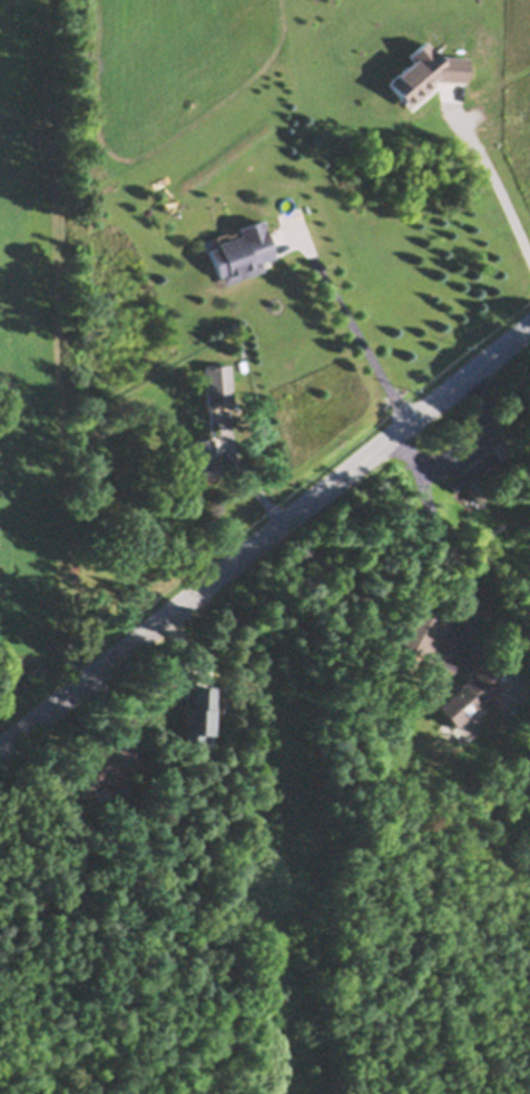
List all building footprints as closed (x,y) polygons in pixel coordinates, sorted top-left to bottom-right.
[(433,87),(409,109),(387,85),(390,82),(389,81),(394,78),(395,79),(413,64),(409,57),(424,43),(430,49),(429,50),(435,57),(468,59),(465,84),(435,81),(432,85),(433,87)] [(241,236),(238,229),(262,221),(265,231),(275,257),(261,263),(264,271),(225,285),(222,277),(219,279),(209,252),(218,248),(217,245),(241,236)] [(205,368),(230,365),(234,403),(208,406),(205,368)] [(490,448),(502,437),(512,450),(500,460),(490,448)] [(213,440),(215,465),(219,463),(220,477),(202,478),(203,486),(187,487),(186,463),(190,463),(189,442),(213,440)] [(452,735),(434,714),(460,691),(459,690),(480,671),(499,692),(487,702),(487,701),(477,710),(478,711),(452,735)] [(212,739),(210,746),(200,746),(200,751),(183,750),(184,712),(192,713),(193,688),(215,690),(213,739),(212,739)] [(502,690),(512,701),(500,712),(490,700),(502,690)]
